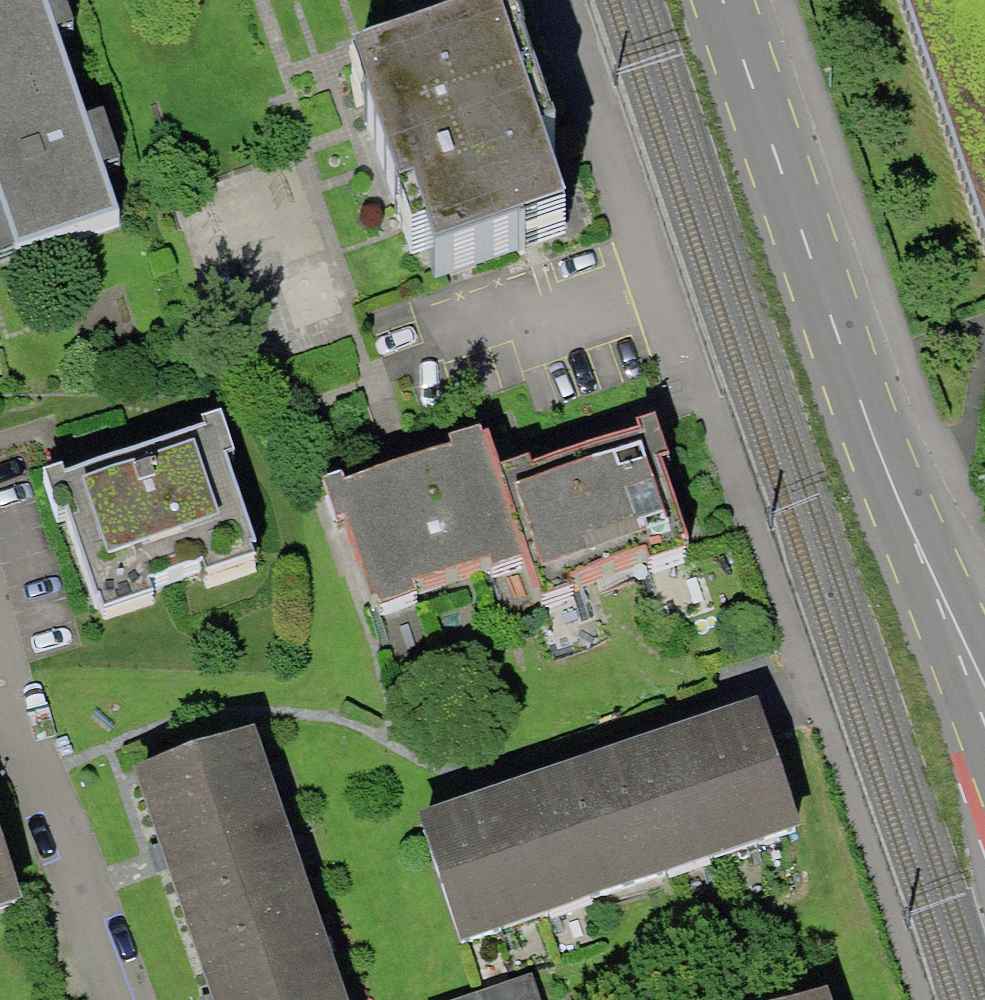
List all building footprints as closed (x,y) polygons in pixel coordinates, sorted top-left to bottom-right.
[(70,71),(57,34),(78,27),(69,0),(0,0),(0,94),(70,71)] [(984,238),(984,0),(906,0),(984,238)] [(575,230),(505,22),(368,67),(428,243),(444,238),(455,270),(575,230)] [(0,94),(0,197),(2,202),(0,203),(0,255),(122,213),(70,71),(0,94)] [(61,471),(42,477),(57,520),(65,517),(95,603),(102,600),(106,611),(156,593),(153,583),(204,565),(208,576),(255,560),(252,551),(258,549),(227,460),(236,457),(222,415),(204,421),(208,431),(64,481),(61,471)] [(534,454),(494,468),(525,559),(539,604),(583,590),(578,576),(651,554),(656,561),(686,551),(683,542),(689,540),(662,461),(674,457),(660,416),(638,423),(641,431),(538,466),(534,454)] [(481,433),(454,443),(456,450),(357,485),(354,477),(329,486),(374,614),(402,604),(399,596),(480,567),(484,577),(525,563),(525,559),(494,468),(481,433)] [(586,757),(628,885),(804,828),(762,700),(586,757)] [(189,926),(310,883),(256,728),(134,770),(189,926)] [(419,816),(461,944),(628,885),(586,757),(419,816)] [(23,906),(0,832),(0,913),(23,906)] [(310,883),(189,926),(213,999),(349,999),(310,883)] [(461,999),(524,999),(517,981),(461,999)]
